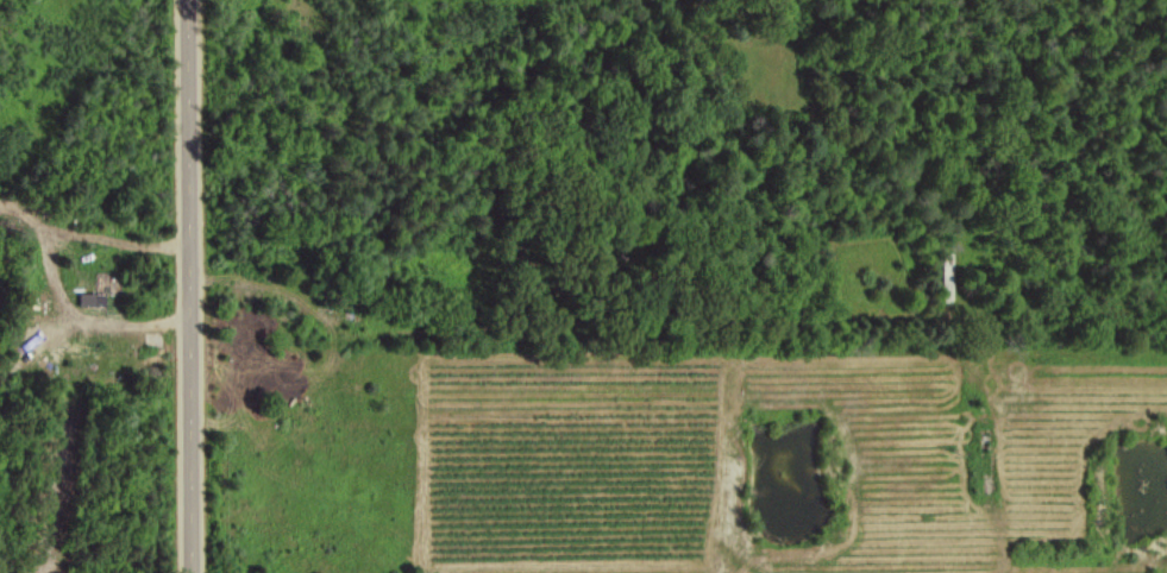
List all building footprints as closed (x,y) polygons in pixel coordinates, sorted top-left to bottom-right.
[(78,292),(78,305),(103,305),(103,292),(78,292)]
